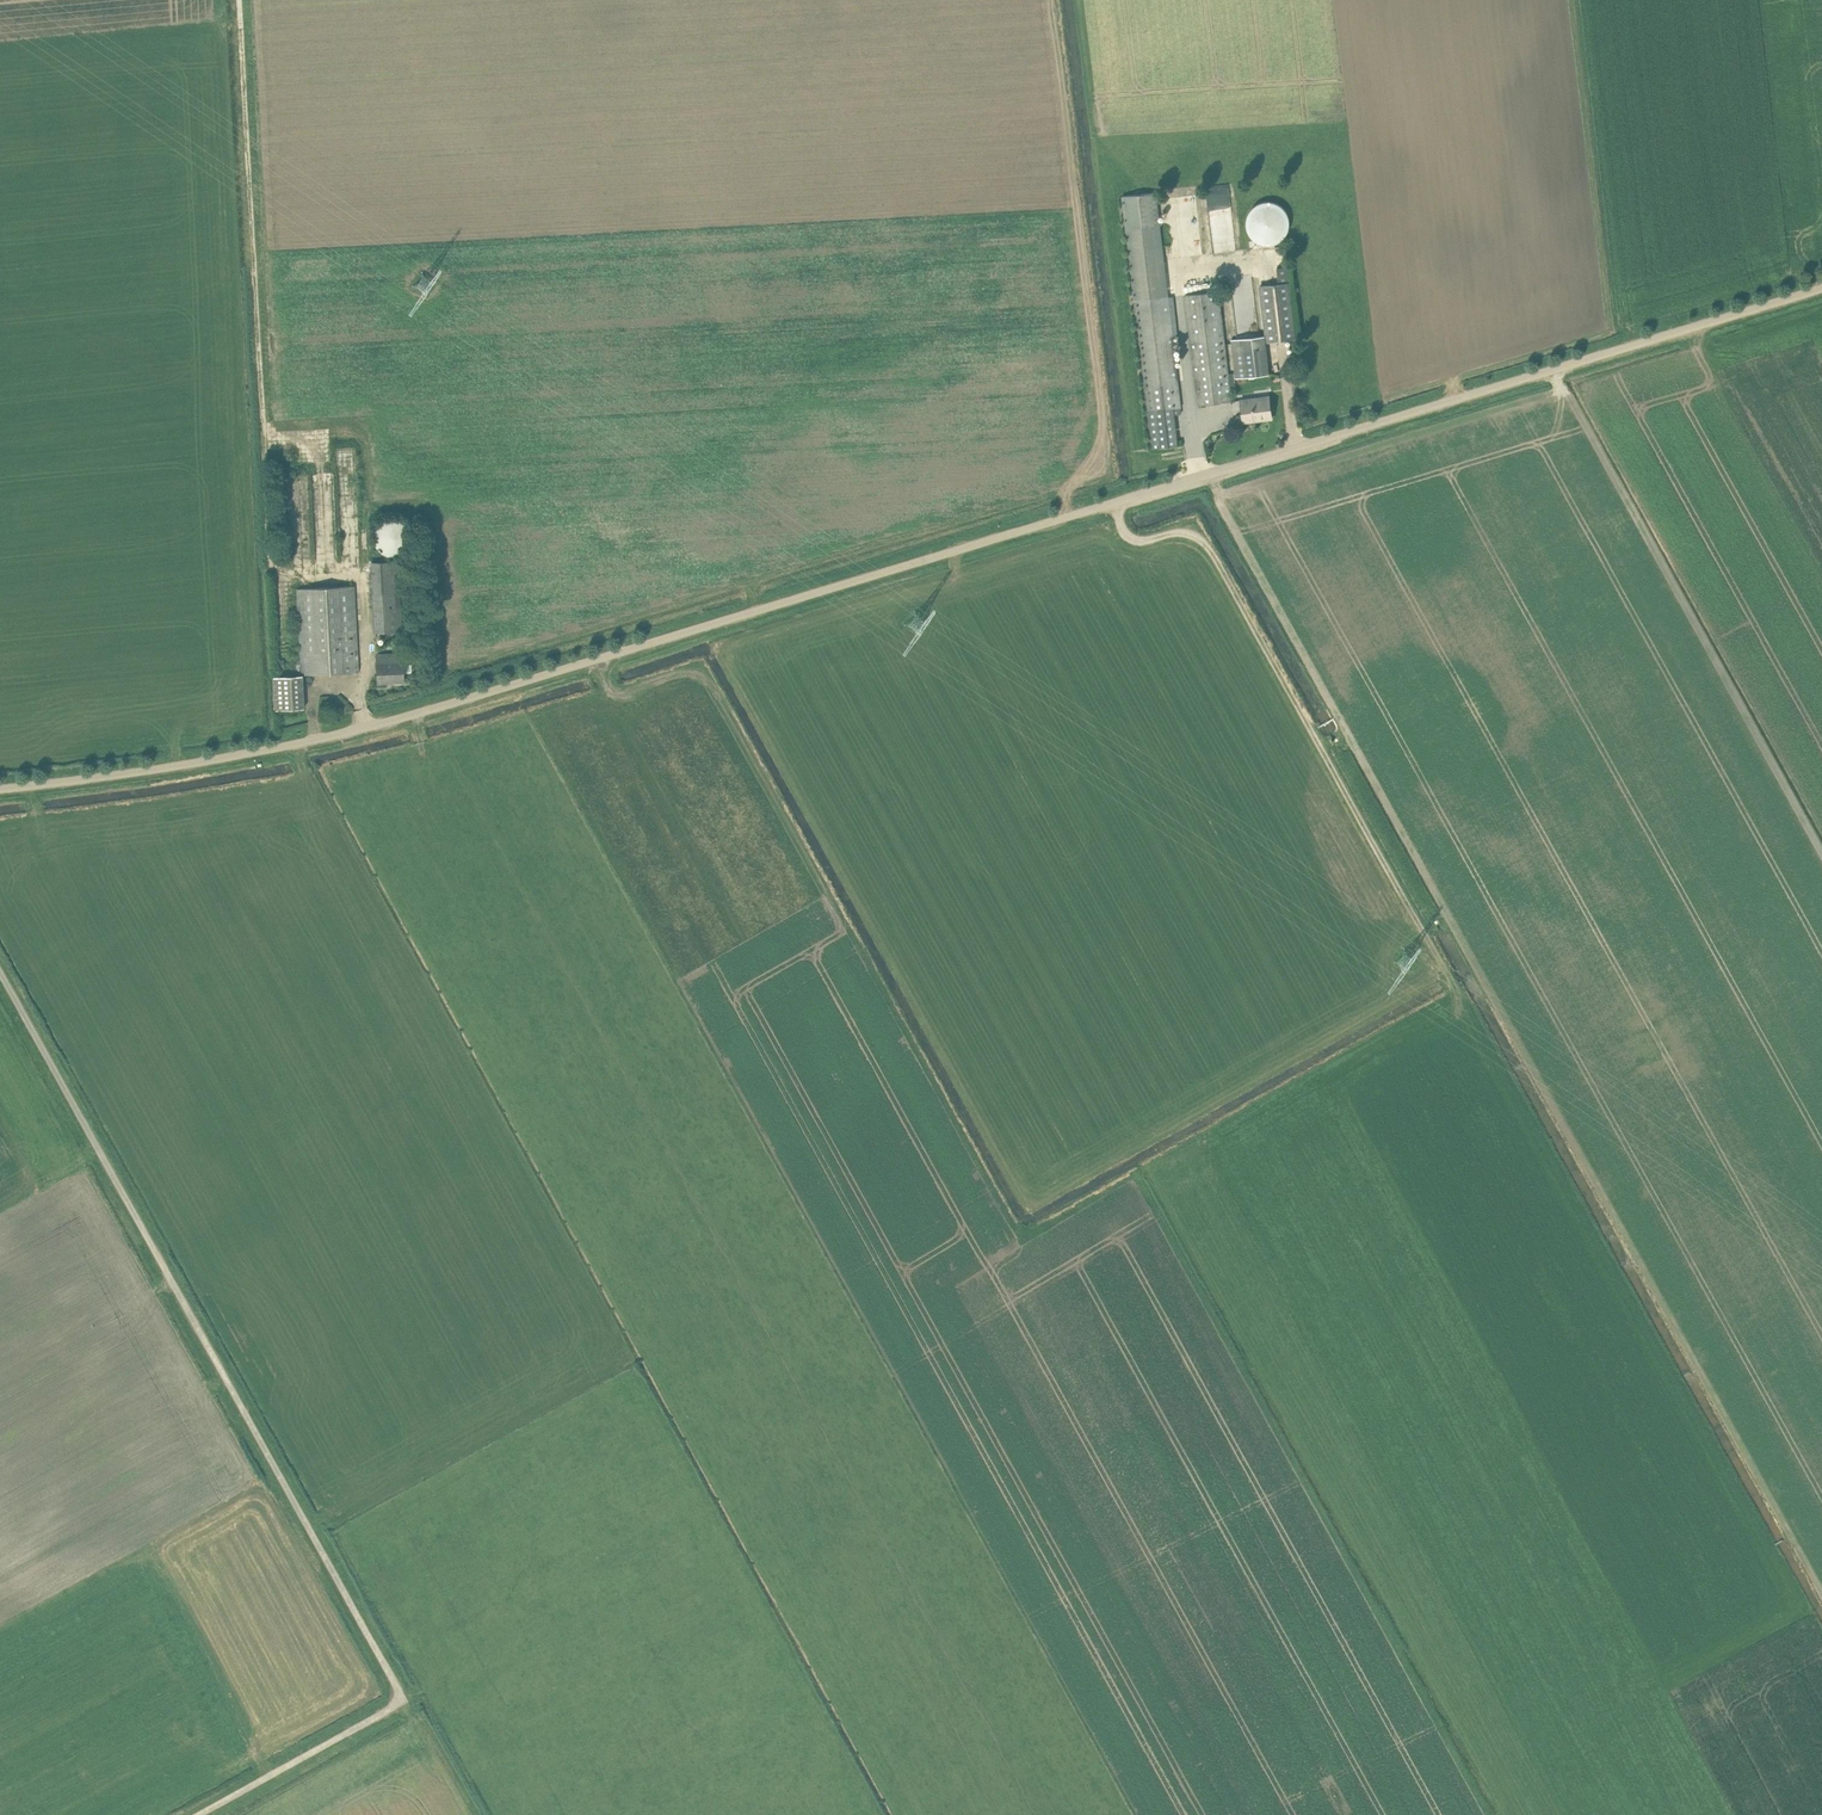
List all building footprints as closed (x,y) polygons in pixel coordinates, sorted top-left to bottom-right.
[(1167,297),(1155,192),(1121,196),(1134,301),(1167,297)] [(1264,244),(1268,245),(1272,244),(1276,243),(1279,242),(1282,240),(1285,237),(1287,234),(1289,230),(1290,227),(1290,223),(1290,219),(1289,216),(1287,212),(1285,209),(1282,206),(1279,204),(1276,202),(1272,201),(1268,201),(1264,201),(1261,202),(1257,204),(1254,206),(1251,209),(1249,212),(1248,216),(1247,219),(1246,223),(1247,227),(1248,230),(1249,234),(1252,237),(1254,240),(1257,242),(1261,243),(1264,244)] [(1259,286),(1265,342),(1296,338),(1290,282),(1289,282),(1287,267),(1277,268),(1279,284),(1259,286)] [(1185,295),(1197,393),(1198,405),(1232,401),(1230,391),(1236,390),(1234,373),(1228,374),(1218,291),(1185,295)] [(1173,296),(1167,297),(1134,301),(1150,437),(1152,449),(1178,446),(1174,415),(1181,414),(1181,412),(1172,336),(1178,335),(1173,296)] [(1231,340),(1236,378),(1269,374),(1265,336),(1231,340)] [(1272,416),(1271,404),(1270,397),(1241,400),(1243,422),(1256,420),(1255,418),(1272,416)] [(387,555),(393,555),(398,554),(404,551),(408,547),(411,541),(412,536),(411,530),(408,525),(403,520),(398,518),(392,517),(387,518),(381,520),(377,525),(374,530),(373,537),(374,543),(377,548),(382,552),(387,555)] [(373,593),(375,632),(402,631),(400,592),(404,592),(402,560),(368,562),(370,593),(373,593)] [(298,588),(302,675),(358,672),(358,660),(354,585),(298,588)] [(403,681),(403,669),(402,653),(377,655),(378,683),(403,681)] [(275,709),(304,708),(302,675),(274,676),(275,709)]
